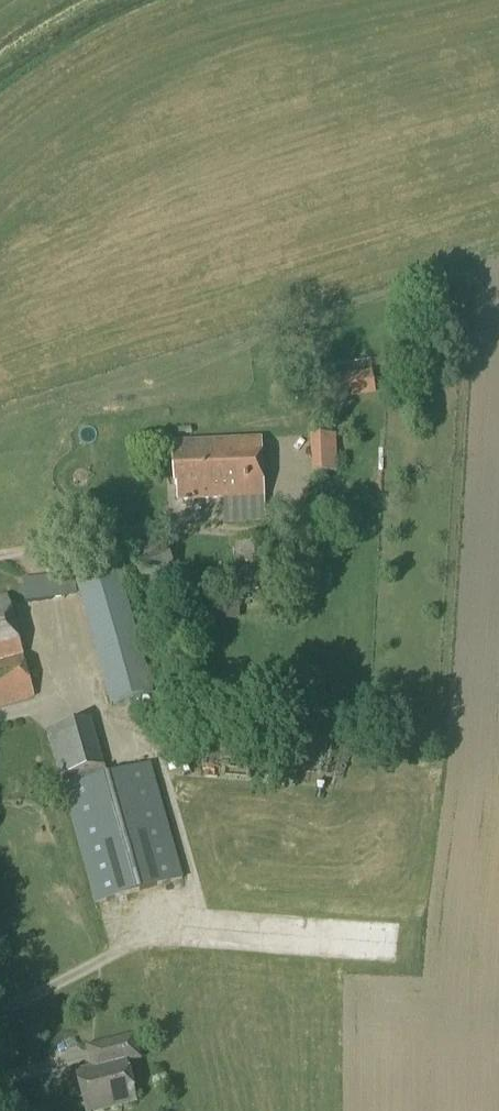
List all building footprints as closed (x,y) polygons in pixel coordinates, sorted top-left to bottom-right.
[(311,379),(314,404),(376,396),(373,373),(329,379),(329,377),(311,379)] [(324,429),(323,465),(342,465),(342,430),(324,429)] [(258,498),(255,440),(170,444),(171,459),(167,459),(168,487),(173,486),(174,502),(258,498)] [(147,597),(180,583),(157,538),(125,555),(147,597)] [(235,596),(269,594),(276,594),(273,541),(266,541),(232,543),(235,596)] [(152,696),(117,569),(75,581),(109,708),(149,697),(152,696)] [(24,604),(74,598),(71,573),(21,580),(24,604)] [(0,598),(0,706),(29,697),(0,598)] [(106,776),(90,719),(45,732),(94,905),(183,880),(151,763),(106,776)] [(133,1101),(123,1063),(141,1058),(135,1035),(128,1037),(85,1049),(90,1070),(71,1075),(80,1110),(97,1110),(133,1101)]
